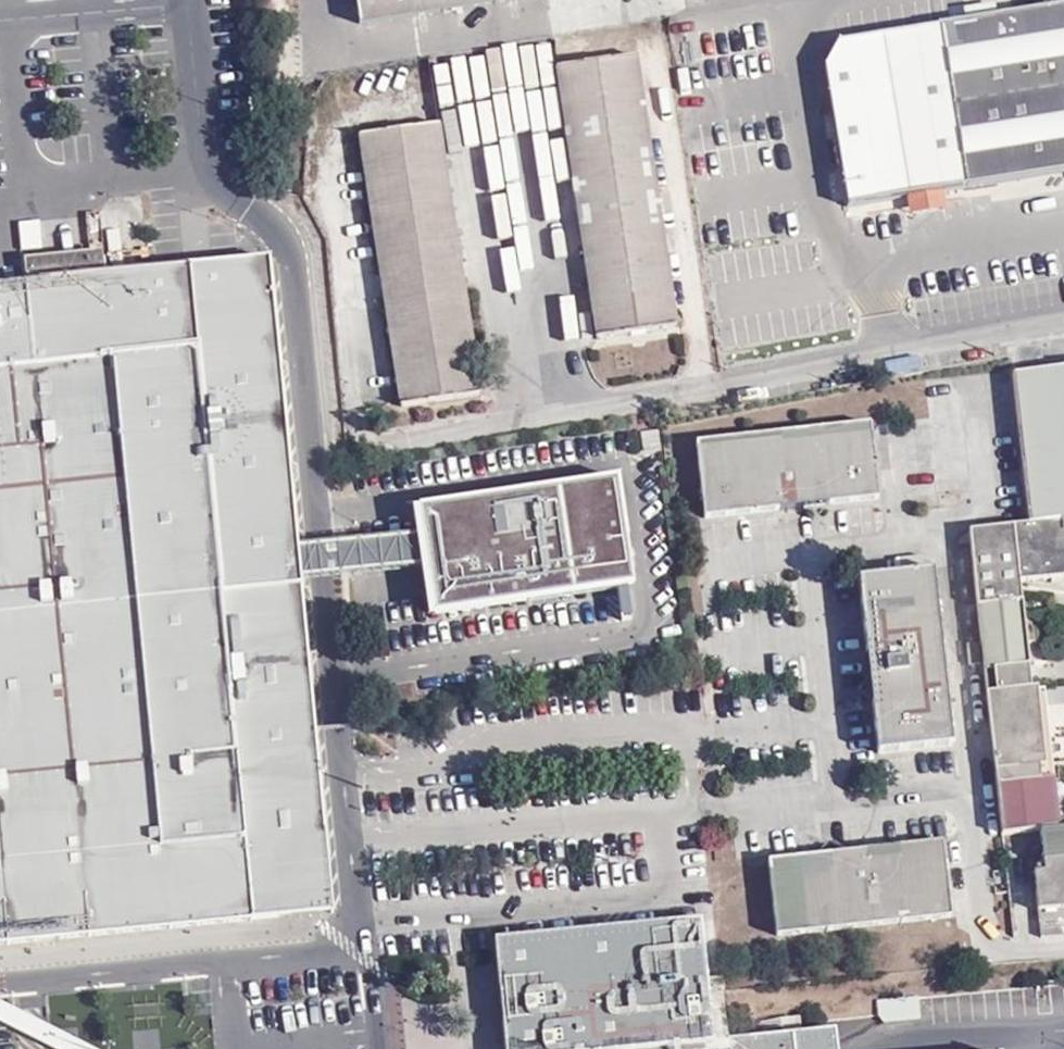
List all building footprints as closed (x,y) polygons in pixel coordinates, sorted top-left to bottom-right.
[(362,18),(494,0),(360,0),(362,18)] [(836,42),(823,67),(845,206),(1063,171),(1063,5),(836,42)] [(674,322),(636,52),(558,66),(595,333),(674,322)] [(481,384),(442,116),(361,129),(400,395),(481,384)] [(104,231),(107,268),(121,267),(118,230),(104,231)] [(28,283),(106,277),(104,254),(26,261),(28,283)] [(280,335),(268,260),(106,277),(28,283),(0,286),(0,946),(282,919),(305,891),(329,860),(280,335)] [(572,285),(577,317),(589,315),(584,284),(572,285)] [(1063,532),(1063,368),(1010,374),(1018,442),(1026,524),(1028,538),(1063,532)] [(824,492),(825,502),(878,497),(869,423),(696,442),(704,517),(764,509),(802,505),(800,495),(824,492)] [(614,483),(512,497),(514,516),(515,518),(543,514),(548,547),(519,551),(527,606),(614,594),(612,583),(622,581),(624,592),(630,591),(614,483)] [(802,505),(825,502),(824,492),(800,495),(802,505)] [(512,497),(417,511),(422,537),(424,570),(432,620),(527,606),(519,551),(476,558),(471,522),(514,516),(512,497)] [(514,516),(471,522),(476,558),(519,551),(548,547),(543,514),(515,518),(514,516)] [(1016,539),(1028,538),(1026,524),(1015,525),(1016,539)] [(1016,539),(1015,525),(968,530),(969,546),(1016,539)] [(1028,538),(1016,539),(969,546),(987,697),(1030,693),(1030,690),(1019,582),(1041,580),(1062,577),(1062,582),(1063,582),(1063,532),(1028,538)] [(422,537),(334,547),(337,580),(424,570),(422,537)] [(881,698),(870,698),(876,751),(951,742),(932,570),(857,578),(868,675),(879,674),(881,698)] [(622,581),(612,583),(614,594),(619,625),(629,624),(624,592),(622,581)] [(868,675),(870,698),(881,698),(879,674),(868,675)] [(1030,693),(1032,710),(1038,710),(1063,707),(1063,690),(1030,693)] [(987,697),(996,774),(1038,770),(1044,764),(1038,710),(1032,710),(1030,693),(987,697)] [(996,774),(1002,834),(1057,828),(1053,778),(1041,778),(1040,770),(1038,770),(996,774)] [(1040,831),(1042,858),(1031,859),(1031,871),(1043,871),(1044,891),(1063,890),(1063,829),(1040,831)] [(821,865),(820,854),(766,860),(775,934),(949,914),(941,840),(843,851),(844,862),(821,865)] [(843,851),(820,854),(821,865),(844,862),(843,851)] [(334,914),(329,860),(305,891),(282,919),(334,914)] [(486,946),(497,1048),(826,1048),(823,1030),(704,1044),(690,923),(486,946)] [(51,1048),(96,1048),(0,1000),(0,1023),(51,1048)]
